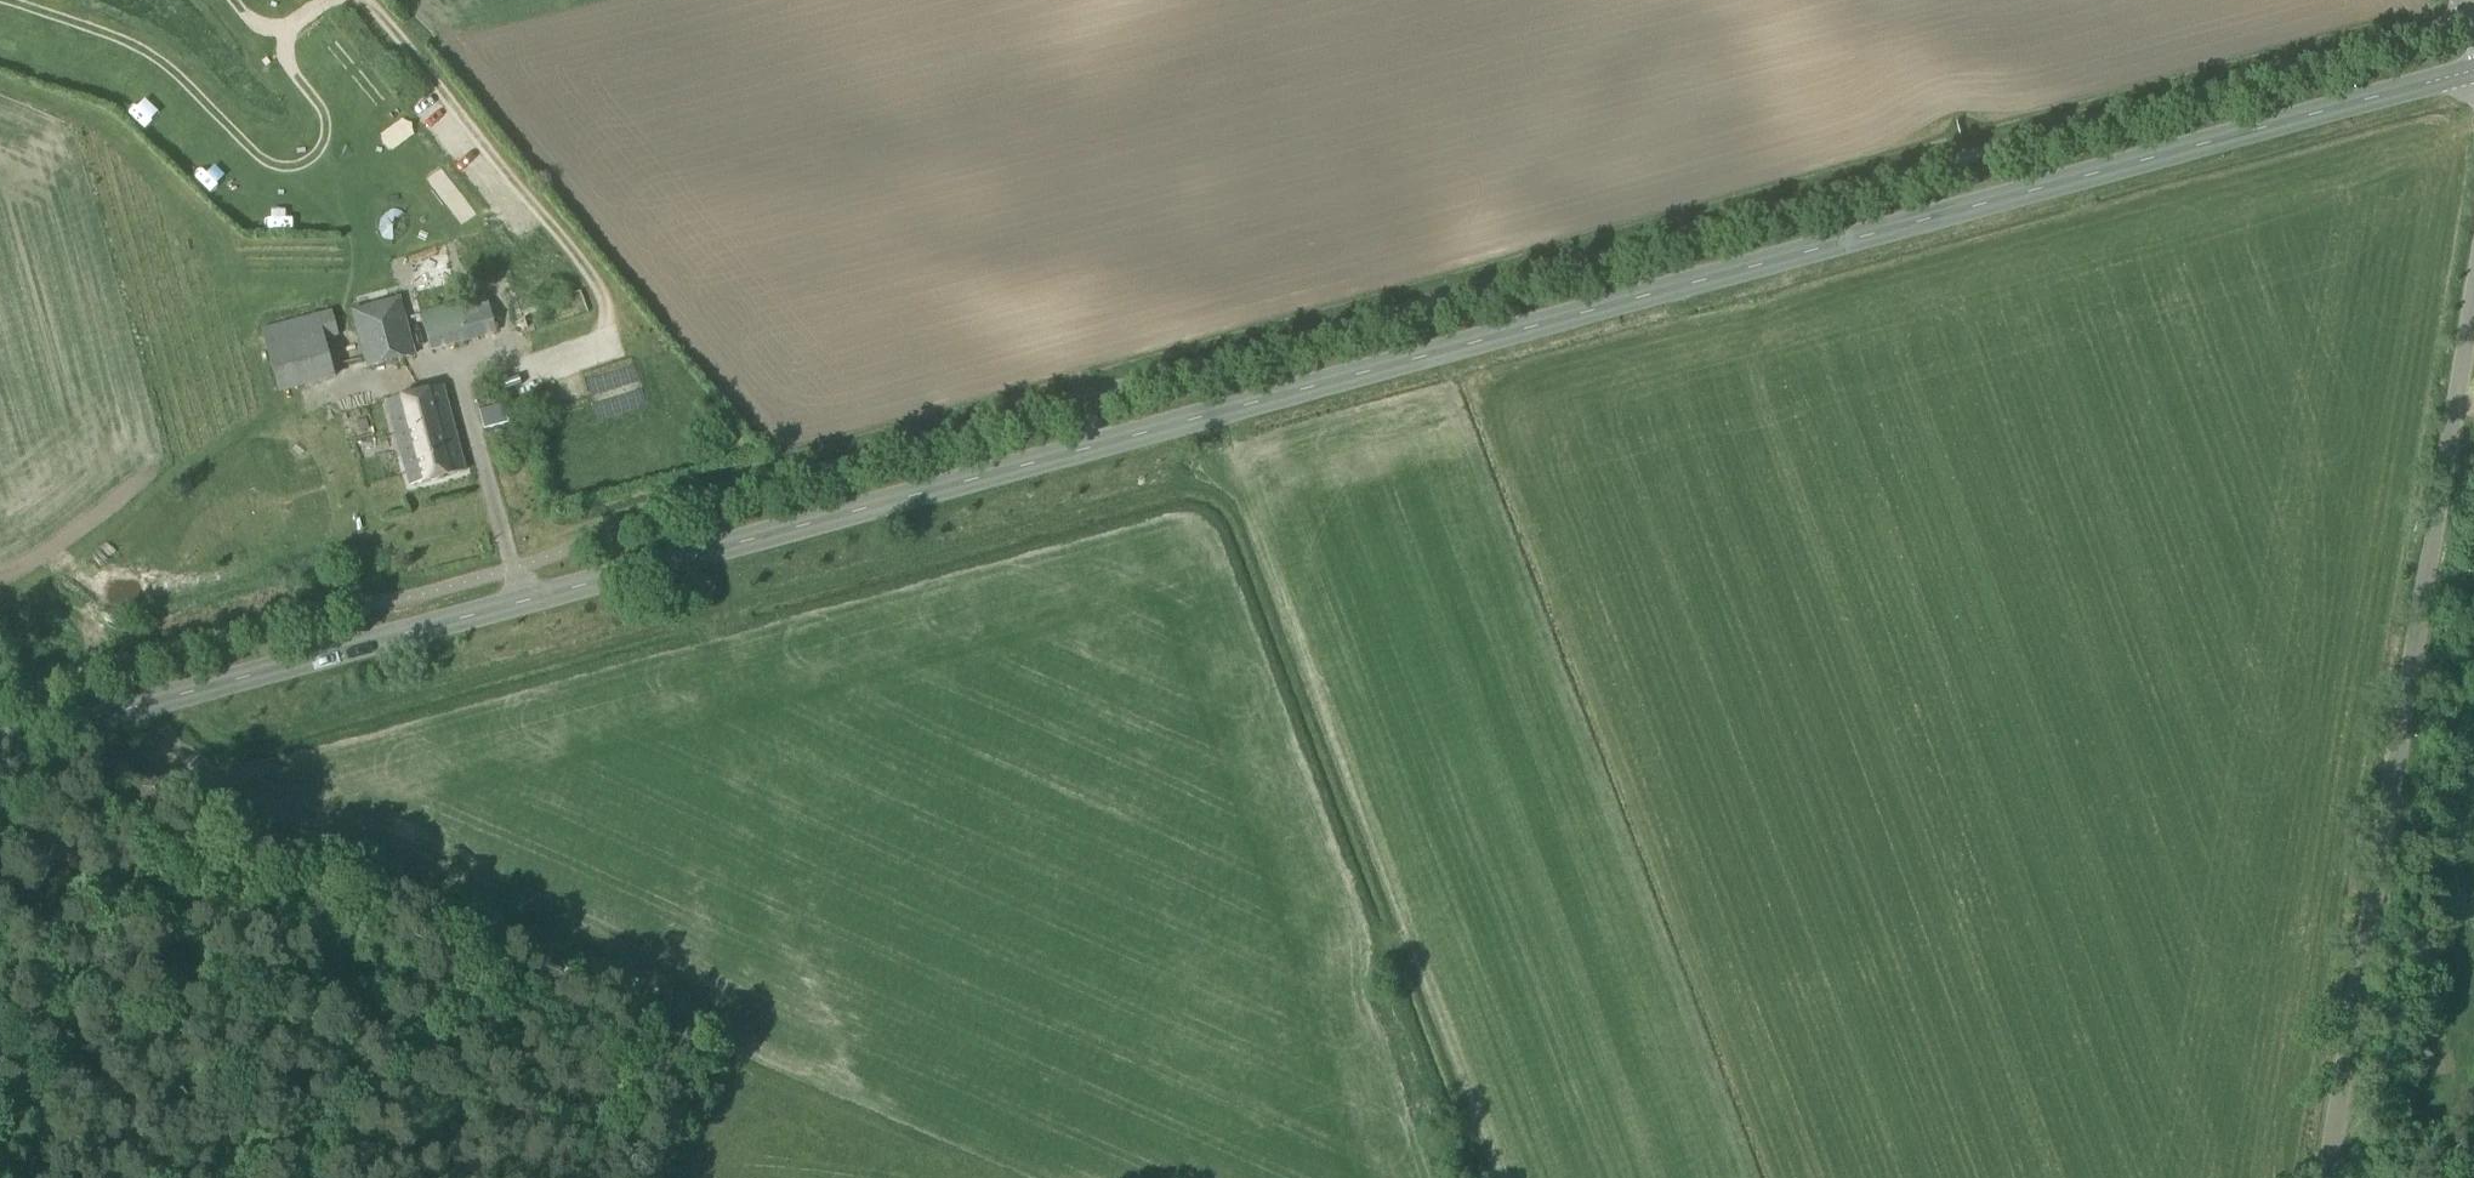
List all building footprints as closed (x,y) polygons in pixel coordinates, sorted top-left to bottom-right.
[(1983,128),(1968,131),(1972,151),(1987,148),(1983,128)] [(366,369),(414,356),(398,298),(351,311),(366,369)] [(456,304),(430,311),(442,350),(467,343),(456,304)] [(261,330),(268,356),(304,347),(315,389),(338,383),(327,342),(340,338),(333,311),(261,330)] [(1088,368),(1074,371),(1078,390),(1092,387),(1088,368)] [(411,487),(465,471),(441,388),(387,404),(411,487)] [(502,404),(479,411),(479,412),(484,430),(508,424),(502,404)]
